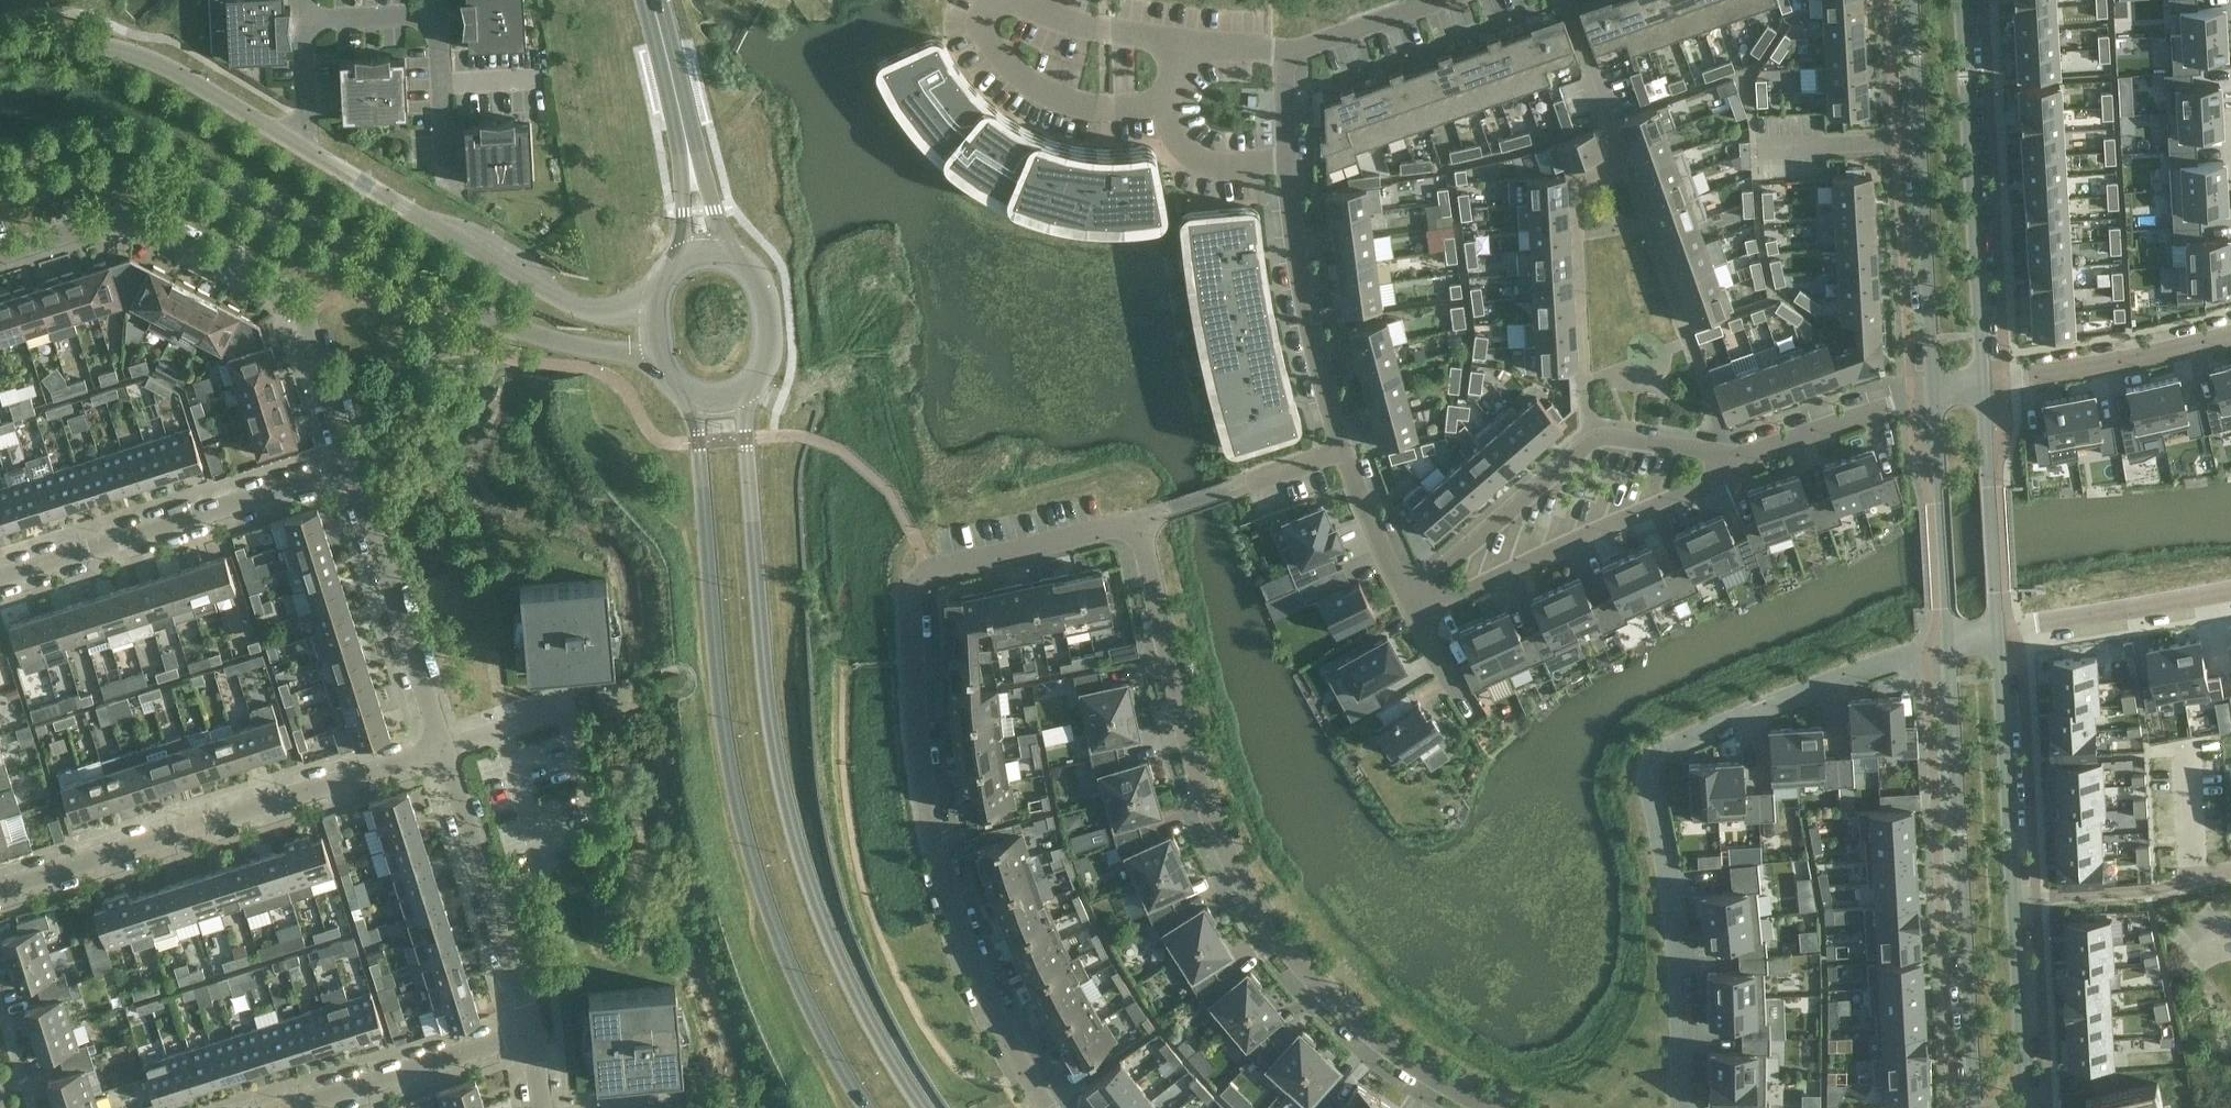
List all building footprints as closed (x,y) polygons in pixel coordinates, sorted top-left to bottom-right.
[(212,50),(212,49),(228,58),(230,59),(230,60),(287,57),(287,41),(288,41),(293,41),(289,24),(291,8),(287,8),(285,8),(284,0),(209,0),(212,50)] [(466,32),(468,32),(469,48),(526,45),(524,0),(460,0),(464,15),(462,32),(466,32)] [(1612,1),(1606,3),(1605,0),(1603,0),(1592,4),(1593,7),(1580,12),(1595,55),(1626,44),(1626,43),(1612,1)] [(1612,1),(1626,43),(1626,44),(1630,56),(1649,49),(1639,22),(1653,17),(1647,0),(1615,0),(1612,1)] [(1653,17),(1639,22),(1649,49),(1680,38),(1666,0),(1647,0),(1653,17)] [(1680,38),(1697,32),(1688,5),(1701,0),(1666,0),(1680,38)] [(1688,5),(1697,32),(1729,21),(1721,0),(1701,0),(1688,5)] [(1746,15),(1741,0),(1721,0),(1729,21),(1746,15)] [(1746,15),(1778,3),(1777,0),(1741,0),(1746,15)] [(1782,12),(1792,9),(1789,0),(1778,0),(1782,12)] [(1823,18),(1862,16),(1861,0),(1822,0),(1823,18)] [(2015,8),(2055,6),(2055,0),(2015,0),(2015,8)] [(2169,11),(2180,10),(2181,32),(2181,33),(2225,31),(2224,6),(2197,8),(2196,0),(2169,0),(2169,11)] [(2107,3),(2096,3),(2097,17),(2107,16),(2107,3)] [(2015,8),(2013,8),(2015,31),(2056,28),(2055,6),(2015,8)] [(1862,16),(1823,18),(1824,42),(1864,39),(1862,16)] [(1547,72),(1547,71),(1578,60),(1563,18),(1550,23),(1549,19),(1536,24),(1537,27),(1531,29),(1547,72)] [(1759,38),(1767,44),(1776,30),(1767,25),(1759,38)] [(1523,63),(1533,90),(1551,83),(1547,71),(1547,72),(1531,29),(1526,32),(1524,28),(1511,32),(1513,36),(1501,40),(1500,40),(1510,67),(1523,63)] [(2056,28),(2015,31),(2016,53),(2057,51),(2056,28)] [(2181,32),(2170,33),(2173,72),(2173,73),(2192,71),(2192,72),(2200,71),(2200,57),(2227,56),(2225,31),(2181,33),(2181,32)] [(1785,33),(1777,44),(1787,50),(1794,40),(1785,33)] [(1488,45),(1483,47),(1501,101),(1533,90),(1523,63),(1510,67),(1500,40),(1501,40),(1499,34),(1486,39),(1488,45)] [(2109,34),(2098,35),(2098,48),(2109,48),(2109,34)] [(1759,57),(1767,44),(1759,38),(1750,51),(1759,57)] [(1864,39),(1824,42),(1826,64),(1826,65),(1865,63),(1864,39)] [(924,128),(950,154),(980,175),(1013,192),(1048,204),(1084,211),(1122,212),(1143,209),(1160,207),(1157,191),(1148,149),(1145,149),(1144,144),(1129,146),(1120,146),(1111,147),(1105,147),(1104,153),(1091,152),(1063,147),(1036,138),(1011,125),(988,109),(968,89),(951,66),(937,40),(883,65),(901,99),(924,128)] [(1787,50),(1777,44),(1770,55),(1779,61),(1787,50)] [(1474,80),(1484,107),(1501,101),(1483,47),(1477,49),(1475,45),(1463,49),(1464,53),(1452,57),(1451,57),(1461,85),(1474,80)] [(2109,48),(2098,48),(2099,61),(2110,61),(2109,48)] [(2057,51),(2016,53),(2017,77),(2059,74),(2057,51)] [(1440,62),(1434,64),(1453,118),(1484,107),(1474,80),(1461,85),(1451,57),(1452,57),(1450,52),(1438,56),(1440,62)] [(389,59),(389,53),(373,56),(376,117),(409,115),(405,58),(389,59)] [(373,56),(356,55),(356,61),(340,62),(343,119),(376,117),(373,56)] [(1731,60),(1717,65),(1720,75),(1735,70),(1731,60)] [(1426,97),(1435,124),(1453,118),(1434,64),(1428,66),(1427,62),(1414,66),(1415,70),(1404,74),(1403,75),(1412,102),(1426,97)] [(1826,64),(1815,65),(1817,91),(1827,90),(1827,89),(1866,87),(1865,63),(1826,65),(1826,64)] [(1720,75),(1717,65),(1702,70),(1705,80),(1720,75)] [(1391,79),(1385,81),(1404,135),(1435,124),(1426,97),(1412,102),(1403,75),(1404,74),(1402,69),(1389,73),(1391,79)] [(1630,74),(1635,89),(1645,85),(1640,71),(1630,74)] [(2173,72),(2164,73),(2166,111),(2221,108),(2219,83),(2192,85),(2192,72),(2192,71),(2173,73),(2173,72)] [(1668,82),(1672,92),(1687,87),(1683,77),(1668,82)] [(1356,91),(1355,91),(1354,92),(1363,119),(1377,114),(1386,141),(1404,135),(1385,81),(1379,83),(1378,79),(1365,84),(1366,88),(1356,91)] [(1734,79),(1717,85),(1721,97),(1727,94),(1738,90),(1734,79)] [(1755,80),(1756,93),(1767,92),(1767,79),(1755,80)] [(2059,84),(2018,87),(2019,111),(2021,110),(2061,108),(2059,84)] [(1645,85),(1635,89),(1640,104),(1650,100),(1645,85)] [(1356,152),(1386,141),(1377,114),(1363,119),(1354,92),(1355,91),(1353,86),(1340,90),(1342,96),(1337,98),(1356,152)] [(1866,87),(1827,89),(1827,90),(1829,113),(1843,113),(1843,123),(1863,122),(1862,112),(1868,111),(1866,87)] [(1727,94),(1732,107),(1742,103),(1738,90),(1727,94)] [(1756,93),(1757,106),(1768,106),(1767,92),(1756,93)] [(2112,92),(2101,93),(2102,106),(2113,105),(2112,92)] [(1553,101),(1558,116),(1568,112),(1563,97),(1553,101)] [(1359,160),(1356,152),(1337,98),(1324,102),(1325,136),(1320,136),(1320,150),(1326,150),(1326,171),(1359,160)] [(1642,112),(1619,120),(1628,144),(1665,130),(1675,127),(1667,103),(1657,107),(1642,112)] [(1746,115),(1742,103),(1732,107),(1736,119),(1746,115)] [(2113,105),(2102,106),(2103,119),(2113,118),(2113,105)] [(2061,108),(2021,110),(2022,133),(2062,131),(2061,108)] [(2221,108),(2166,111),(2168,150),(2196,148),(2195,135),(2222,133),(2221,108)] [(1568,112),(1558,116),(1563,130),(1574,127),(1568,112)] [(497,121),(481,120),(481,126),(465,126),(468,184),(534,180),(530,123),(514,124),(514,118),(497,121)] [(1547,146),(1555,171),(1602,154),(1594,130),(1547,146)] [(1635,165),(1673,152),(1665,130),(1628,144),(1635,165)] [(1514,135),(1517,146),(1532,141),(1529,131),(1514,135)] [(2022,133),(2021,133),(2022,155),(2063,153),(2062,131),(2022,133)] [(1517,146),(1514,135),(1499,139),(1501,150),(1517,146)] [(2114,137),(2104,137),(2104,151),(2115,150),(2114,137)] [(1739,141),(1740,154),(1751,154),(1750,141),(1739,141)] [(1464,147),(1467,158),(1482,154),(1480,143),(1464,147)] [(1467,158),(1464,147),(1449,150),(1451,161),(1467,158)] [(1673,152),(1635,165),(1644,188),(1691,172),(1682,148),(1673,152)] [(2196,148),(2168,150),(2171,188),(2225,185),(2224,160),(2197,162),(2196,148)] [(2115,150),(2104,151),(2105,164),(2116,163),(2115,150)] [(2063,153),(2022,155),(2023,178),(2065,175),(2063,153)] [(1751,167),(1751,154),(1740,154),(1740,167),(1751,167)] [(1415,160),(1417,170),(1432,168),(1431,158),(1415,160)] [(1417,170),(1415,160),(1400,162),(1401,172),(1417,170)] [(1832,176),(1834,200),(1873,198),(1871,173),(1865,174),(1864,166),(1845,167),(1846,175),(1832,176)] [(1467,182),(1466,169),(1455,170),(1456,183),(1467,182)] [(1652,211),(1699,194),(1691,172),(1644,188),(1652,211)] [(1379,173),(1364,175),(1365,186),(1381,184),(1379,173)] [(1365,186),(1364,175),(1348,177),(1349,188),(1365,186)] [(1526,177),(1528,201),(1528,202),(1567,200),(1565,175),(1526,177)] [(2065,175),(2023,178),(2025,200),(2026,200),(2066,198),(2065,175)] [(2117,182),(2106,182),(2107,195),(2118,195),(2117,182)] [(2225,185),(2171,188),(2173,227),(2201,225),(2200,212),(2227,210),(2225,185)] [(1327,192),(1330,217),(1369,212),(1366,187),(1327,192)] [(1437,189),(1439,202),(1450,201),(1448,188),(1437,189)] [(1753,203),(1753,190),(1742,190),(1742,203),(1753,203)] [(1762,191),(1763,204),(1774,204),(1773,191),(1762,191)] [(1458,194),(1460,207),(1471,205),(1469,193),(1458,194)] [(1699,194),(1652,211),(1660,234),(1697,221),(1707,217),(1699,194)] [(2118,195),(2107,195),(2108,209),(2119,208),(2118,195)] [(1834,200),(1835,224),(1874,222),(1873,198),(1834,200)] [(2066,198),(2026,200),(2027,222),(2067,220),(2066,198)] [(1519,227),(1529,227),(1529,226),(1568,223),(1567,200),(1528,202),(1528,201),(1517,202),(1519,227)] [(1450,201),(1439,202),(1441,216),(1451,214),(1450,201)] [(1754,216),(1753,203),(1742,203),(1743,217),(1754,216)] [(1774,204),(1763,204),(1764,217),(1775,217),(1774,204)] [(1471,205),(1460,207),(1461,220),(1472,219),(1471,205)] [(1264,250),(1262,240),(1260,215),(1254,216),(1253,209),(1188,215),(1192,249),(1197,282),(1202,314),(1209,347),(1216,379),(1225,411),(1235,445),(1296,426),(1287,394),(1279,364),(1272,334),(1266,303),(1261,273),(1257,251),(1264,250)] [(1330,217),(1333,240),(1372,235),(1369,212),(1330,217)] [(2027,222),(2026,222),(2027,245),(2069,243),(2067,220),(2027,222)] [(1660,234),(1668,255),(1705,242),(1697,221),(1660,234)] [(1835,224),(1836,248),(1876,246),(1874,222),(1835,224)] [(1529,226),(1529,227),(1530,249),(1570,247),(1568,223),(1529,226)] [(2201,225),(2173,227),(2174,242),(2184,241),(2186,263),(2186,265),(2230,262),(2228,237),(2201,239),(2201,225)] [(2120,226),(2109,227),(2110,240),(2120,240),(2120,226)] [(1333,240),(1336,264),(1375,259),(1372,235),(1333,240)] [(1443,237),(1445,250),(1456,248),(1454,235),(1443,237)] [(1758,250),(1755,237),(1745,239),(1747,252),(1758,250)] [(1765,240),(1768,253),(1779,251),(1776,238),(1765,240)] [(1464,241),(1466,254),(1477,253),(1475,240),(1464,241)] [(2120,240),(2110,240),(2110,253),(2121,253),(2120,240)] [(1668,255),(1676,278),(1713,265),(1705,242),(1668,255)] [(2069,243),(2027,245),(2028,267),(2070,265),(2069,243)] [(1877,269),(1876,246),(1836,248),(1838,272),(1877,269)] [(1530,249),(1532,273),(1571,271),(1570,247),(1530,249)] [(1456,248),(1445,250),(1447,263),(1458,261),(1456,248)] [(1477,253),(1466,254),(1468,267),(1479,266),(1477,253)] [(97,310),(127,301),(131,257),(107,265),(106,261),(94,264),(96,268),(85,272),(97,310)] [(127,301),(155,315),(173,279),(163,274),(165,270),(155,265),(153,269),(131,257),(127,301)] [(1770,261),(1772,274),(1783,271),(1780,258),(1770,261)] [(1339,287),(1378,282),(1375,259),(1336,264),(1339,287)] [(1750,263),(1753,276),(1763,273),(1760,261),(1750,263)] [(2175,264),(2177,304),(2205,302),(2204,288),(2230,287),(2230,283),(2230,262),(2186,265),(2186,263),(2175,264)] [(1676,278),(1683,299),(1720,286),(1713,265),(1676,278)] [(2070,265),(2028,267),(2029,270),(2030,270),(2031,290),(2071,287),(2070,265)] [(1878,293),(1877,269),(1838,272),(1839,295),(1878,293)] [(74,318),(97,310),(85,272),(75,275),(73,271),(62,275),(63,279),(61,279),(74,318)] [(1532,273),(1533,297),(1572,295),(1571,271),(1532,273)] [(1783,271),(1772,274),(1775,286),(1786,284),(1783,271)] [(2122,271),(2111,272),(2112,285),(2123,284),(2122,271)] [(1766,286),(1763,273),(1753,276),(1755,289),(1766,286)] [(48,284),(37,287),(54,338),(78,331),(74,318),(61,279),(60,280),(58,276),(47,279),(48,284)] [(155,315),(177,327),(195,291),(194,290),(196,286),(185,280),(183,284),(173,279),(155,315)] [(1378,282),(1339,287),(1343,312),(1382,307),(1378,282)] [(1449,284),(1451,297),(1462,296),(1460,283),(1449,284)] [(1720,286),(1683,299),(1692,324),(1734,309),(1725,284),(1720,286)] [(2123,284),(2112,285),(2113,298),(2124,297),(2123,284)] [(54,338),(50,325),(37,287),(27,290),(26,286),(14,290),(15,294),(13,295),(30,346),(54,338)] [(1470,288),(1472,301),(1483,300),(1481,287),(1470,288)] [(2031,290),(2030,290),(2031,312),(2072,310),(2071,287),(2031,290)] [(198,338),(199,338),(218,303),(208,297),(210,293),(199,288),(197,292),(195,291),(177,327),(178,327),(174,336),(193,347),(198,338)] [(1793,299),(1804,306),(1811,297),(1800,290),(1793,299)] [(26,333),(13,295),(12,295),(10,291),(0,294),(0,298),(0,299),(0,334),(2,340),(26,333)] [(1840,320),(1854,319),(1880,318),(1878,293),(1839,295),(1840,320)] [(1533,297),(1534,320),(1534,321),(1574,318),(1572,295),(1533,297)] [(1811,297),(1804,306),(1815,313),(1822,304),(1811,297)] [(1483,300),(1472,301),(1474,314),(1485,313),(1483,300)] [(1775,310),(1786,317),(1792,308),(1781,301),(1775,310)] [(199,338),(227,352),(260,325),(238,313),(240,309),(229,304),(227,308),(218,303),(199,338)] [(1450,307),(1452,318),(1465,316),(1463,305),(1450,307)] [(1763,308),(1750,312),(1754,322),(1767,318),(1763,308)] [(1792,308),(1786,317),(1797,325),(1803,315),(1792,308)] [(2072,310),(2031,312),(2032,336),(2074,334),(2072,310)] [(1465,316),(1452,318),(1454,328),(1466,327),(1465,316)] [(1740,316),(1728,320),(1732,330),(1744,326),(1740,316)] [(2125,317),(2114,318),(2115,331),(2126,330),(2125,317)] [(1525,346),(1536,345),(1536,344),(1575,342),(1574,318),(1534,321),(1534,320),(1524,320),(1525,346)] [(1880,318),(1854,319),(1856,345),(1882,363),(1882,349),(1881,342),(1886,342),(1884,319),(1880,320),(1880,318)] [(1348,330),(1355,354),(1393,343),(1386,320),(1348,330)] [(1707,327),(1711,338),(1723,333),(1720,323),(1707,327)] [(227,352),(236,382),(274,370),(271,360),(275,358),(272,347),(267,348),(260,325),(227,352)] [(1695,332),(1699,342),(1711,338),(1707,327),(1695,332)] [(1476,335),(1474,346),(1487,347),(1489,336),(1476,335)] [(1804,349),(1817,386),(1840,378),(1826,341),(1804,349)] [(1536,344),(1536,345),(1537,369),(1551,368),(1552,376),(1570,375),(1570,367),(1576,367),(1575,342),(1536,344)] [(1355,354),(1361,377),(1399,366),(1393,343),(1355,354)] [(1778,353),(1780,358),(1793,395),(1817,386),(1804,349),(1802,344),(1778,353)] [(1831,354),(1840,378),(1882,363),(1856,345),(1831,354)] [(1487,347),(1474,346),(1473,356),(1486,358),(1487,347)] [(1758,366),(1772,403),(1793,395),(1780,358),(1758,366)] [(130,365),(133,375),(150,370),(147,359),(130,365)] [(2205,404),(2212,431),(2230,426),(2230,363),(2210,368),(2218,400),(2205,404)] [(160,375),(176,383),(181,373),(166,365),(160,375)] [(1451,365),(1449,378),(1460,380),(1461,366),(1451,365)] [(225,366),(208,372),(213,386),(230,380),(225,366)] [(1361,377),(1367,400),(1405,389),(1399,366),(1361,377)] [(1736,374),(1749,411),(1772,403),(1758,366),(1736,374)] [(99,374),(102,385),(119,379),(116,369),(99,374)] [(236,382),(244,406),(282,394),(281,392),(286,391),(282,379),(278,381),(274,370),(236,382)] [(1471,370),(1470,380),(1480,382),(1482,371),(1471,370)] [(48,373),(12,382),(16,395),(51,387),(48,373)] [(1749,411),(1736,374),(1713,382),(1726,419),(1749,411)] [(150,376),(149,377),(145,385),(157,391),(161,383),(150,376)] [(2178,376),(2152,382),(2162,431),(2187,426),(2189,436),(2204,433),(2198,406),(2185,408),(2178,376)] [(1460,380),(1449,378),(1448,391),(1459,393),(1460,380)] [(89,389),(85,379),(68,384),(72,395),(89,389)] [(1470,380),(1468,391),(1479,393),(1480,382),(1470,380)] [(2133,419),(2120,422),(2126,449),(2141,446),(2138,436),(2162,431),(2152,382),(2126,387),(2133,419)] [(173,389),(161,383),(157,391),(169,397),(173,389)] [(72,395),(68,384),(51,389),(55,400),(72,395)] [(120,396),(117,387),(104,391),(107,400),(120,396)] [(1367,400),(1373,422),(1411,412),(1405,389),(1367,400)] [(107,400),(104,391),(91,395),(94,404),(107,400)] [(2094,392),(2068,397),(2078,457),(2079,457),(2077,446),(2100,442),(2102,453),(2117,450),(2112,423),(2099,425),(2094,392)] [(244,406),(251,430),(290,418),(286,407),(291,406),(287,394),(283,396),(282,394),(244,406)] [(31,395),(20,399),(26,416),(36,412),(31,395)] [(1537,396),(1519,412),(1544,442),(1562,426),(1558,421),(1564,416),(1552,402),(1546,407),(1537,396)] [(2047,434),(2034,436),(2038,463),(2078,457),(2068,397),(2042,401),(2047,434)] [(26,416),(20,399),(10,402),(15,419),(26,416)] [(74,410),(72,401),(59,405),(62,414),(74,410)] [(201,401),(191,404),(196,421),(207,418),(201,401)] [(1448,403),(1447,416),(1457,418),(1459,404),(1448,403)] [(1459,404),(1457,418),(1468,419),(1470,406),(1459,404)] [(1526,458),(1544,442),(1519,412),(1512,404),(1493,420),(1526,458)] [(62,414),(59,405),(46,409),(49,418),(62,414)] [(1411,412),(1373,422),(1380,446),(1417,436),(1411,412)] [(1445,429),(1456,430),(1457,418),(1447,416),(1445,429)] [(212,435),(207,418),(196,421),(202,438),(212,435)] [(290,418),(251,430),(259,455),(297,442),(297,440),(301,438),(297,427),(293,428),(290,418)] [(16,428),(14,420),(1,424),(4,433),(16,428)] [(1481,444),(1508,473),(1526,458),(1493,420),(1474,436),(1481,444)] [(191,427),(168,434),(180,473),(203,465),(191,427)] [(168,434),(145,442),(157,480),(180,473),(168,434)] [(204,444),(213,473),(226,469),(217,440),(204,444)] [(1420,444),(1423,455),(1436,451),(1433,441),(1420,444)] [(145,442),(122,449),(135,487),(157,480),(145,442)] [(1464,459),(1490,489),(1508,473),(1481,444),(1464,459)] [(1401,449),(1404,460),(1417,457),(1414,446),(1401,449)] [(122,449),(100,456),(112,494),(135,487),(122,449)] [(1389,453),(1391,463),(1404,460),(1401,449),(1389,453)] [(1872,450),(1848,458),(1864,505),(1887,498),(1890,506),(1903,501),(1895,475),(1882,479),(1872,450)] [(49,453),(27,460),(28,464),(32,477),(44,516),(67,509),(55,470),(49,453)] [(100,456),(77,463),(89,501),(112,494),(100,456)] [(1833,495),(1820,500),(1829,526),(1842,522),(1840,513),(1864,505),(1848,458),(1823,466),(1833,495)] [(1446,475),(1472,504),(1490,489),(1464,459),(1446,475)] [(77,463),(55,470),(67,509),(89,501),(77,463)] [(28,464),(5,470),(9,485),(21,523),(44,516),(32,477),(28,464)] [(1829,526),(1820,500),(1808,504),(1798,474),(1774,482),(1789,530),(1790,530),(1813,522),(1816,530),(1829,526)] [(1429,489),(1454,520),(1472,504),(1446,475),(1429,489)] [(1435,536),(1454,520),(1429,489),(1422,481),(1402,498),(1418,517),(1412,522),(1425,536),(1431,531),(1435,536)] [(1789,530),(1774,482),(1749,491),(1759,520),(1743,525),(1748,536),(1755,551),(1768,546),(1767,543),(1772,542),(1792,535),(1790,530),(1789,530)] [(0,488),(0,530),(21,523),(9,485),(0,488)] [(1101,511),(1104,522),(1127,516),(1124,505),(1101,511)] [(1298,585),(1329,571),(1322,555),(1333,551),(1331,547),(1342,542),(1341,540),(1336,527),(1335,525),(1331,526),(1323,505),(1285,520),(1294,543),(1283,548),(1298,585)] [(284,545),(292,542),(325,532),(318,508),(272,523),(279,546),(284,545)] [(1722,514),(1698,525),(1719,571),(1718,571),(1720,576),(1744,565),(1745,568),(1759,562),(1755,551),(1748,536),(1734,542),(1722,514)] [(1698,525),(1674,535),(1687,564),(1675,569),(1687,594),(1699,589),(1696,581),(1718,571),(1719,571),(1698,525)] [(291,567),(300,565),(333,554),(325,532),(292,542),(284,545),(291,567)] [(248,556),(245,546),(236,549),(239,559),(248,556)] [(1650,546),(1627,557),(1650,607),(1672,597),(1674,600),(1687,594),(1675,569),(1663,574),(1650,546)] [(300,565),(307,587),(340,577),(333,554),(300,565)] [(248,556),(239,559),(243,570),(247,581),(259,577),(252,555),(248,556)] [(226,556),(204,563),(214,596),(236,589),(226,556)] [(1616,596),(1604,601),(1615,627),(1628,621),(1627,618),(1650,607),(1627,557),(1603,567),(1616,596)] [(204,563),(182,570),(197,616),(218,609),(214,596),(204,563)] [(1329,571),(1298,585),(1299,586),(1305,583),(1313,600),(1318,598),(1336,633),(1375,614),(1359,581),(1343,588),(1335,570),(1343,567),(1342,565),(1329,571)] [(1102,569),(1078,574),(1089,629),(1114,624),(1109,599),(1112,599),(1108,582),(1105,582),(1102,569)] [(182,570),(161,576),(176,623),(197,616),(182,570)] [(1069,573),(1054,576),(1064,623),(1062,623),(1065,634),(1089,629),(1078,574),(1069,576),(1069,573)] [(161,576),(140,583),(154,630),(176,623),(161,576)] [(1064,623),(1054,576),(1040,579),(1040,582),(1031,584),(1041,628),(1042,627),(1062,623),(1064,623)] [(307,587),(314,610),(347,599),(340,577),(307,587)] [(607,578),(520,586),(528,673),(566,669),(566,675),(575,676),(576,668),(615,665),(607,578)] [(1579,578),(1555,589),(1576,635),(1577,634),(1599,624),(1602,632),(1615,627),(1604,601),(1592,607),(1579,578)] [(140,583),(118,590),(133,639),(155,632),(154,630),(140,583)] [(1022,583),(1008,586),(1020,643),(1045,638),(1042,627),(1041,628),(1031,584),(1023,586),(1022,583)] [(1020,643),(1008,586),(993,589),(994,592),(985,594),(991,619),(989,620),(995,648),(1020,643)] [(1555,589),(1532,600),(1545,628),(1533,633),(1544,659),(1557,653),(1555,650),(1579,639),(1577,634),(1576,635),(1555,589)] [(118,590),(97,597),(112,645),(133,639),(118,590)] [(262,601),(259,591),(250,594),(254,604),(262,601)] [(945,633),(946,648),(975,646),(974,623),(989,620),(991,619),(985,594),(976,596),(976,592),(960,596),(960,599),(947,599),(949,633),(945,633)] [(75,604),(86,637),(91,652),(112,645),(97,597),(75,604)] [(314,610),(321,633),(354,622),(347,599),(314,610)] [(266,612),(262,601),(254,604),(257,615),(266,612)] [(75,604),(54,610),(64,643),(86,637),(75,604)] [(54,610),(33,617),(47,663),(68,656),(64,643),(54,610)] [(1508,610),(1484,621),(1508,675),(1544,659),(1533,633),(1521,639),(1508,610)] [(47,663),(33,617),(11,624),(25,670),(47,663)] [(1461,665),(1473,691),(1508,675),(1484,621),(1460,632),(1473,660),(1461,665)] [(320,658),(328,655),(361,645),(354,622),(321,633),(313,635),(320,658)] [(277,647),(273,636),(265,639),(268,649),(277,647)] [(1404,666),(1388,638),(1388,637),(1387,636),(1386,637),(1342,662),(1342,661),(1340,662),(1341,664),(1342,663),(1357,692),(1342,700),(1352,718),(1379,703),(1370,686),(1403,668),(1404,669),(1405,668),(1404,666)] [(2202,639),(2176,644),(2187,703),(2212,698),(2225,696),(2221,674),(2208,676),(2202,639)] [(262,649),(259,640),(249,643),(252,652),(262,649)] [(2134,640),(2125,641),(2127,654),(2136,653),(2134,640)] [(1136,641),(1108,647),(1111,660),(1139,654),(1136,641)] [(2157,686),(2144,688),(2148,710),(2161,707),(2160,702),(2184,698),(2185,703),(2187,703),(2176,644),(2150,648),(2157,686)] [(318,658),(326,681),(369,667),(361,645),(328,655),(320,658),(318,658)] [(978,692),(976,661),(975,650),(975,646),(946,648),(947,663),(950,663),(951,680),(947,681),(948,696),(978,693),(978,692)] [(280,658),(277,647),(268,649),(271,660),(280,658)] [(975,650),(976,661),(992,660),(991,649),(975,650)] [(220,652),(210,656),(212,664),(223,661),(220,652)] [(246,659),(235,663),(238,671),(249,668),(267,662),(264,654),(246,659)] [(1094,654),(1072,658),(1072,661),(1074,668),(1096,664),(1094,654)] [(210,656),(199,659),(188,662),(191,671),(212,664),(210,656)] [(2097,657),(2055,659),(2057,684),(2099,682),(2097,657)] [(1074,668),(1072,661),(1060,664),(1062,670),(1074,668)] [(238,671),(235,663),(225,666),(228,674),(238,671)] [(178,666),(167,669),(170,678),(180,674),(178,666)] [(326,681),(333,704),(376,690),(369,667),(326,681)] [(170,678),(167,669),(156,673),(159,681),(170,678)] [(1037,669),(1025,671),(1027,678),(1039,675),(1037,669)] [(1078,695),(1084,694),(1089,718),(1131,709),(1130,701),(1135,699),(1131,682),(1111,686),(1111,684),(1104,685),(1100,669),(1074,675),(1078,695)] [(144,671),(123,678),(127,691),(148,685),(144,671)] [(1027,678),(1025,671),(1013,674),(1015,680),(1027,678)] [(206,681),(203,673),(193,676),(195,685),(206,681)] [(195,685),(193,676),(182,679),(185,688),(195,685)] [(127,691),(123,678),(102,685),(106,698),(127,691)] [(291,692),(288,682),(279,684),(282,695),(291,692)] [(2099,682),(2057,684),(2058,708),(2095,706),(2100,705),(2099,682)] [(163,695),(161,686),(150,690),(153,698),(163,695)] [(153,698),(150,690),(139,693),(142,702),(153,698)] [(333,704),(340,726),(383,713),(376,690),(333,704)] [(996,691),(978,692),(978,693),(948,696),(950,710),(953,710),(954,719),(998,714),(996,691)] [(294,703),(291,692),(282,695),(286,705),(294,703)] [(92,693),(81,697),(84,705),(95,702),(92,693)] [(1378,729),(1390,746),(1396,742),(1407,757),(1418,750),(1423,758),(1442,745),(1437,737),(1443,732),(1431,715),(1428,717),(1417,702),(1414,704),(1406,693),(1376,711),(1385,724),(1378,729)] [(2136,693),(2123,695),(2124,704),(2137,702),(2136,693)] [(1901,696),(1874,698),(1878,754),(1902,752),(1903,756),(1918,755),(1916,727),(1902,728),(1901,696)] [(84,705),(81,697),(71,700),(74,708),(84,705)] [(118,700),(107,703),(110,712),(110,714),(131,707),(128,697),(118,700)] [(1878,754),(1874,698),(1848,699),(1851,756),(1852,756),(1878,754)] [(31,709),(32,712),(34,721),(45,717),(62,712),(58,701),(31,709)] [(2137,702),(2124,704),(2126,713),(2139,710),(2137,702)] [(107,703),(97,707),(102,724),(113,721),(110,712),(107,703)] [(250,710),(255,724),(265,757),(287,750),(272,703),(250,710)] [(1024,705),(1025,712),(1037,709),(1036,703),(1024,705)] [(2058,708),(2053,708),(2054,732),(2096,729),(2095,706),(2058,708)] [(1038,716),(1037,709),(1025,712),(1026,718),(1038,716)] [(1137,734),(1131,709),(1089,718),(1090,725),(1085,727),(1091,759),(1118,753),(1116,741),(1123,739),(1122,737),(1137,734)] [(383,713),(340,726),(333,728),(341,752),(390,736),(383,713)] [(78,722),(75,714),(64,717),(67,725),(78,722)] [(1001,736),(998,714),(954,719),(955,728),(952,728),(953,743),(1001,736)] [(67,725),(64,717),(54,720),(57,729),(67,725)] [(209,729),(212,738),(223,771),(244,764),(233,731),(231,722),(209,729)] [(46,723),(36,726),(39,734),(48,731),(46,723)] [(255,724),(233,731),(244,764),(265,757),(255,724)] [(2141,725),(2128,727),(2130,736),(2143,734),(2141,725)] [(1821,726),(1795,728),(1798,783),(1823,782),(1823,786),(1838,785),(1837,757),(1823,758),(1821,726)] [(209,727),(187,734),(191,744),(201,777),(223,771),(212,738),(209,729),(209,727)] [(302,727),(293,730),(297,740),(305,737),(302,727)] [(1772,785),(1798,783),(1795,728),(1769,729),(1772,785)] [(2096,729),(2054,732),(2056,757),(2098,754),(2096,729)] [(191,744),(187,734),(166,741),(180,784),(201,777),(191,744)] [(1005,759),(1001,736),(953,743),(956,758),(959,757),(961,766),(1005,759)] [(309,748),(305,737),(297,740),(300,751),(309,748)] [(166,741),(145,747),(158,791),(180,784),(166,741)] [(1031,742),(1033,754),(1040,753),(1038,741),(1031,742)] [(9,773),(0,745),(0,776),(9,773)] [(145,747),(123,754),(137,798),(158,791),(145,747)] [(1042,765),(1040,753),(1033,754),(1036,766),(1042,765)] [(1122,766),(1118,753),(1091,759),(1097,777),(1102,776),(1109,799),(1151,787),(1149,779),(1154,777),(1149,760),(1129,766),(1129,764),(1122,766)] [(123,754),(102,761),(116,804),(137,798),(123,754)] [(1837,757),(1838,785),(1854,784),(1852,756),(1851,756),(1837,757)] [(101,758),(79,764),(94,811),(116,804),(102,761),(101,758)] [(1008,781),(1005,759),(961,766),(962,775),(959,775),(961,790),(1008,781)] [(1744,821),(1760,820),(1758,792),(1744,792),(1742,761),(1716,763),(1719,818),(1744,816),(1744,821)] [(2103,761),(2061,763),(2063,788),(2105,786),(2103,761)] [(1693,819),(1719,818),(1716,763),(1690,764),(1693,819)] [(94,811),(79,764),(57,771),(72,818),(94,811)] [(9,773),(0,776),(0,818),(22,811),(22,810),(20,811),(13,787),(9,773)] [(2146,774),(2133,775),(2134,784),(2147,783),(2146,774)] [(1008,781),(961,790),(964,804),(968,804),(969,811),(970,814),(976,812),(978,826),(1003,819),(1001,807),(1013,805),(1008,781)] [(2105,786),(2063,788),(2064,812),(2101,810),(2106,809),(2105,786)] [(1158,811),(1151,787),(1109,799),(1112,807),(1106,808),(1116,842),(1142,832),(1138,820),(1145,818),(1144,815),(1158,811)] [(370,803),(377,826),(415,814),(408,791),(370,803)] [(1773,791),(1758,792),(1760,820),(1775,819),(1773,791)] [(1050,807),(1048,795),(1042,796),(1044,808),(1050,807)] [(2148,798),(2134,799),(2135,808),(2148,807),(2148,798)] [(2148,807),(2135,808),(2135,816),(2149,816),(2148,807)] [(1865,835),(1912,833),(1911,808),(1858,811),(1860,837),(1865,836),(1865,835)] [(2064,812),(2059,812),(2060,836),(2102,833),(2101,810),(2064,812)] [(0,818),(0,860),(33,849),(21,812),(22,811),(0,818)] [(331,841),(339,838),(344,837),(336,814),(323,818),(331,841)] [(377,826),(384,849),(422,837),(415,814),(377,826)] [(1053,814),(1046,815),(1049,827),(1056,826),(1053,814)] [(1811,839),(1820,837),(1818,824),(1809,826),(1811,839)] [(1147,844),(1142,832),(1116,842),(1124,859),(1129,857),(1139,879),(1179,861),(1176,853),(1181,851),(1173,835),(1155,843),(1153,841),(1147,844)] [(977,857),(982,871),(1027,855),(1020,833),(978,846),(981,856),(977,857)] [(1866,859),(1914,856),(1912,833),(1865,835),(1865,836),(1866,859)] [(2102,833),(2060,836),(2062,861),(2104,858),(2102,833)] [(309,834),(297,838),(311,883),(335,875),(322,837),(311,841),(309,834)] [(384,849),(391,871),(430,859),(422,837),(384,849)] [(1823,850),(1820,837),(1811,839),(1814,852),(1823,850)] [(287,848),(277,852),(292,900),(315,893),(311,883),(297,838),(285,842),(287,848)] [(331,841),(338,863),(346,861),(339,838),(331,841)] [(2151,845),(2137,846),(2138,855),(2151,854),(2151,845)] [(277,852),(254,859),(269,908),(292,900),(277,852)] [(1062,855),(1066,867),(1073,864),(1068,853),(1062,855)] [(2151,854),(2138,855),(2138,864),(2152,863),(2151,854)] [(990,884),(993,892),(1035,878),(1027,855),(982,871),(987,885),(990,884)] [(1873,882),(1915,880),(1914,856),(1866,859),(1868,884),(1873,883),(1873,882)] [(2104,858),(2062,861),(2063,886),(2105,883),(2104,858)] [(231,866),(243,904),(247,915),(269,908),(254,859),(231,866)] [(391,871),(399,894),(437,882),(430,859),(391,871)] [(338,863),(345,886),(354,883),(346,861),(338,863)] [(1189,884),(1179,861),(1139,879),(1142,886),(1137,888),(1152,920),(1176,907),(1171,896),(1177,893),(1176,890),(1189,884)] [(1730,865),(1732,883),(1746,881),(1759,880),(1758,862),(1730,865)] [(1077,876),(1073,864),(1066,867),(1071,878),(1077,876)] [(231,866),(209,873),(221,911),(243,904),(231,866)] [(1820,886),(1829,885),(1827,871),(1818,873),(1820,886)] [(209,873),(186,880),(198,919),(221,911),(209,873)] [(1043,900),(1035,878),(993,892),(996,901),(993,902),(998,916),(1043,900)] [(186,880),(163,887),(175,926),(198,919),(186,880)] [(1760,889),(1759,880),(1746,881),(1732,883),(1733,892),(1701,895),(1704,921),(1759,915),(1757,891),(1760,890),(1760,889)] [(1874,906),(1916,904),(1915,880),(1873,882),(1873,883),(1874,905),(1874,906)] [(399,894),(406,917),(444,905),(437,882),(399,894)] [(345,886),(352,909),(361,906),(354,883),(345,886)] [(1831,898),(1829,885),(1820,886),(1823,899),(1831,898)] [(141,895),(153,933),(157,945),(179,938),(175,926),(163,887),(141,895)] [(128,892),(116,896),(130,940),(153,933),(141,895),(130,898),(128,892)] [(1073,897),(1077,908),(1084,906),(1079,894),(1073,897)] [(130,940),(116,896),(104,899),(106,906),(95,909),(107,947),(130,940)] [(1006,928),(1010,937),(1051,920),(1043,900),(998,916),(1003,930),(1006,928)] [(1865,930),(1918,927),(1916,904),(1874,906),(1874,905),(1864,906),(1865,930)] [(406,917),(413,939),(451,927),(444,905),(406,917)] [(352,909),(359,931),(368,929),(361,906),(352,909)] [(1089,917),(1084,906),(1077,908),(1082,920),(1089,917)] [(1189,914),(1183,918),(1176,907),(1152,920),(1162,936),(1167,933),(1179,954),(1216,930),(1212,924),(1217,920),(1208,906),(1190,917),(1189,914)] [(1834,909),(1824,909),(1825,923),(1834,922),(1834,909)] [(3,939),(11,964),(49,952),(42,929),(50,926),(46,914),(17,923),(21,934),(3,939)] [(1739,958),(1767,956),(1765,940),(1762,940),(1759,915),(1704,921),(1707,947),(1738,944),(1738,947),(1739,958)] [(339,925),(326,929),(329,938),(352,930),(348,918),(338,922),(339,925)] [(2112,919),(2070,921),(2072,946),(2114,944),(2112,919)] [(1010,946),(1016,960),(1060,940),(1051,920),(1010,937),(1013,945),(1010,946)] [(413,939),(420,962),(458,950),(451,927),(413,939)] [(1918,927),(1865,930),(1867,955),(1919,952),(1918,927)] [(329,938),(326,929),(313,933),(316,942),(329,938)] [(368,929),(359,931),(363,944),(372,941),(368,929)] [(1230,952),(1216,930),(1179,954),(1184,960),(1179,963),(1198,993),(1220,977),(1213,966),(1219,962),(1217,960),(1230,952)] [(2153,930),(2140,933),(2142,942),(2155,939),(2153,930)] [(1091,936),(1096,947),(1103,944),(1097,933),(1091,936)] [(303,936),(281,944),(283,952),(306,945),(303,936)] [(344,940),(331,944),(334,952),(347,948),(344,940)] [(1060,940),(1016,960),(1023,973),(1025,972),(1029,980),(1069,960),(1069,959),(1060,940)] [(283,952),(281,944),(258,951),(261,959),(283,952)] [(334,952),(331,944),(319,948),(321,956),(334,952)] [(1108,955),(1103,944),(1096,947),(1102,958),(1108,955)] [(1826,944),(1827,957),(1836,957),(1835,944),(1826,944)] [(2114,944),(2072,946),(2073,970),(2110,968),(2115,967),(2114,944)] [(420,962),(427,985),(466,973),(458,950),(420,962)] [(36,983),(40,994),(69,984),(65,972),(57,975),(49,952),(11,964),(19,988),(36,983)] [(248,954),(235,958),(238,966),(251,962),(248,954)] [(298,954),(286,958),(288,967),(301,963),(298,954)] [(1069,959),(1069,960),(1029,980),(1034,988),(1031,990),(1037,1003),(1080,981),(1080,982),(1090,977),(1079,954),(1069,959)] [(2158,954),(2145,957),(2147,965),(2160,963),(2158,954)] [(1709,999),(1765,997),(1764,972),(1767,971),(1767,956),(1739,958),(1740,971),(1708,973),(1709,999)] [(238,966),(235,958),(223,962),(226,970),(238,966)] [(288,967),(286,958),(273,962),(276,971),(288,967)] [(1869,987),(1921,984),(1920,959),(1867,962),(1869,987)] [(370,964),(374,977),(382,974),(378,961),(370,964)] [(2160,963),(2147,966),(2149,975),(2162,972),(2160,963)] [(1837,965),(1827,965),(1828,979),(1837,978),(1837,965)] [(203,968),(190,972),(193,981),(206,977),(203,968)] [(2073,970),(2068,970),(2069,994),(2111,991),(2110,968),(2073,970)] [(253,969),(240,973),(243,981),(256,977),(253,969)] [(1117,970),(1111,974),(1118,984),(1124,981),(1117,970)] [(1233,982),(1228,987),(1220,977),(1198,993),(1210,1008),(1214,1004),(1230,1022),(1263,994),(1258,988),(1262,984),(1251,971),(1235,984),(1233,982)] [(193,981),(190,972),(177,976),(180,985),(193,981)] [(243,981),(240,973),(228,977),(231,985),(243,981)] [(427,985),(435,1007),(473,995),(466,973),(427,985)] [(327,974),(312,978),(315,991),(330,988),(327,974)] [(382,974),(374,977),(378,989),(386,987),(382,974)] [(563,979),(566,991),(582,986),(579,974),(563,979)] [(1047,1014),(1052,1022),(1091,1000),(1080,982),(1080,981),(1037,1003),(1045,1016),(1047,1014)] [(1124,995),(1130,991),(1124,981),(1118,984),(1124,995)] [(157,983),(145,987),(147,995),(160,991),(157,983)] [(195,987),(198,995),(201,1006),(214,1002),(208,983),(195,987)] [(26,1010),(33,1035),(72,1022),(64,999),(73,997),(69,984),(40,994),(43,1004),(26,1010)] [(1875,1011),(1923,1008),(1921,984),(1869,987),(1870,1012),(1875,1012),(1875,1011)] [(597,1080),(628,1077),(635,1076),(635,1082),(645,1083),(646,1075),(684,1072),(676,985),(589,993),(597,1080)] [(322,993),(326,1006),(338,1044),(348,1041),(350,1047),(362,1044),(344,986),(322,993)] [(147,995),(145,987),(132,990),(135,999),(147,995)] [(185,1000),(198,995),(195,987),(182,991),(185,1000)] [(2111,991),(2069,994),(2070,1018),(2113,1015),(2111,991)] [(372,992),(348,999),(362,1044),(375,1040),(373,1033),(384,1030),(372,992)] [(1280,1014),(1263,994),(1230,1022),(1235,1029),(1231,1032),(1253,1059),(1273,1040),(1265,1030),(1270,1026),(1268,1024),(1280,1014)] [(473,995),(435,1007),(442,1031),(480,1019),(473,995)] [(163,997),(150,1001),(153,1010),(165,1006),(163,997)] [(1766,1022),(1765,997),(1709,999),(1710,1025),(1742,1024),(1742,1038),(1770,1037),(1769,1022),(1766,1022)] [(1828,1013),(1837,1013),(1837,1000),(1828,999),(1828,1013)] [(1102,1021),(1091,1000),(1052,1022),(1056,1030),(1053,1031),(1061,1044),(1102,1021)] [(153,1010),(150,1001),(137,1005),(140,1014),(153,1010)] [(2168,1001),(2155,1004),(2156,1013),(2169,1010),(2168,1001)] [(326,1006),(303,1013),(315,1052),(338,1044),(326,1006)] [(384,1009),(388,1022),(397,1019),(393,1007),(384,1009)] [(1882,1034),(1924,1032),(1923,1008),(1875,1011),(1875,1012),(1877,1035),(1882,1035),(1882,1034)] [(2169,1010),(2156,1013),(2158,1021),(2171,1019),(2169,1010)] [(303,1013),(281,1021),(293,1059),(315,1052),(303,1013)] [(1837,1026),(1837,1013),(1828,1013),(1828,1026),(1837,1026)] [(2113,1015),(2070,1018),(2072,1041),(2114,1039),(2113,1015)] [(1149,1031),(1155,1026),(1148,1017),(1142,1021),(1149,1031)] [(397,1019),(388,1022),(392,1035),(401,1032),(397,1019)] [(281,1021),(258,1028),(270,1066),(293,1059),(281,1021)] [(1102,1021),(1061,1044),(1068,1057),(1071,1055),(1077,1064),(1115,1040),(1102,1021)] [(59,1053),(62,1064),(91,1055),(88,1043),(79,1046),(72,1022),(33,1035),(41,1059),(59,1053)] [(258,1028),(235,1035),(247,1073),(270,1066),(258,1028)] [(1287,1043),(1282,1049),(1273,1040),(1253,1059),(1267,1072),(1271,1068),(1289,1084),(1318,1051),(1312,1046),(1316,1042),(1303,1030),(1289,1045),(1287,1043)] [(1883,1058),(1925,1055),(1924,1032),(1882,1034),(1882,1035),(1883,1057),(1883,1058)] [(235,1035),(213,1042),(225,1080),(247,1073),(235,1035)] [(2175,1035),(2161,1036),(2162,1045),(2175,1044),(2175,1035)] [(1770,1053),(1770,1037),(1742,1038),(1742,1052),(1711,1051),(1710,1078),(1766,1078),(1766,1053),(1770,1053)] [(1828,1037),(1828,1050),(1837,1051),(1837,1037),(1828,1037)] [(2114,1039),(2072,1041),(2073,1066),(2115,1064),(2114,1039)] [(1159,1046),(1167,1057),(1174,1051),(1166,1041),(1159,1046)] [(213,1042),(190,1049),(202,1087),(225,1080),(213,1042)] [(190,1049),(167,1056),(181,1101),(193,1097),(191,1091),(202,1087),(190,1049)] [(1174,1051),(1167,1057),(1176,1067),(1183,1061),(1180,1058),(1174,1051)] [(1318,1051),(1289,1084),(1295,1089),(1291,1093),(1307,1107),(1325,1107),(1334,1096),(1324,1087),(1329,1081),(1327,1080),(1337,1069),(1318,1051)] [(48,1081),(56,1105),(94,1093),(87,1070),(95,1067),(91,1055),(62,1064),(66,1075),(48,1081)] [(1885,1081),(1927,1079),(1925,1055),(1883,1058),(1883,1057),(1873,1057),(1874,1083),(1885,1082),(1885,1081)] [(181,1101),(167,1056),(144,1064),(156,1102),(167,1098),(169,1105),(181,1101)] [(1121,1061),(1120,1061),(1087,1087),(1103,1107),(1136,1081),(1122,1062),(1121,1061)] [(1828,1070),(1828,1084),(1837,1084),(1837,1070),(1828,1070)] [(1190,1083),(1199,1093),(1205,1087),(1196,1077),(1190,1083)] [(1769,1103),(1766,1103),(1766,1078),(1710,1078),(1710,1104),(1741,1104),(1741,1107),(1769,1107),(1769,1103)] [(1885,1081),(1885,1082),(1886,1106),(1928,1104),(1927,1079),(1885,1081)] [(443,1107),(469,1107),(483,1103),(476,1080),(438,1092),(443,1107)] [(1136,1081),(1103,1107),(1104,1107),(1140,1107),(1151,1099),(1136,1081)] [(2088,1098),(2090,1107),(2165,1107),(2159,1082),(2088,1098)] [(118,1105),(131,1102),(127,1085),(113,1088),(118,1105)] [(1380,1100),(1358,1085),(1347,1102),(1343,1107),(1375,1107),(1380,1100)] [(1205,1087),(1199,1093),(1208,1103),(1214,1097),(1205,1087)] [(56,1105),(57,1107),(113,1107),(107,1089),(94,1093),(56,1105)] [(1151,1099),(1140,1107),(1157,1107),(1151,1099)] [(1380,1100),(1375,1107),(1392,1107),(1380,1100)]
